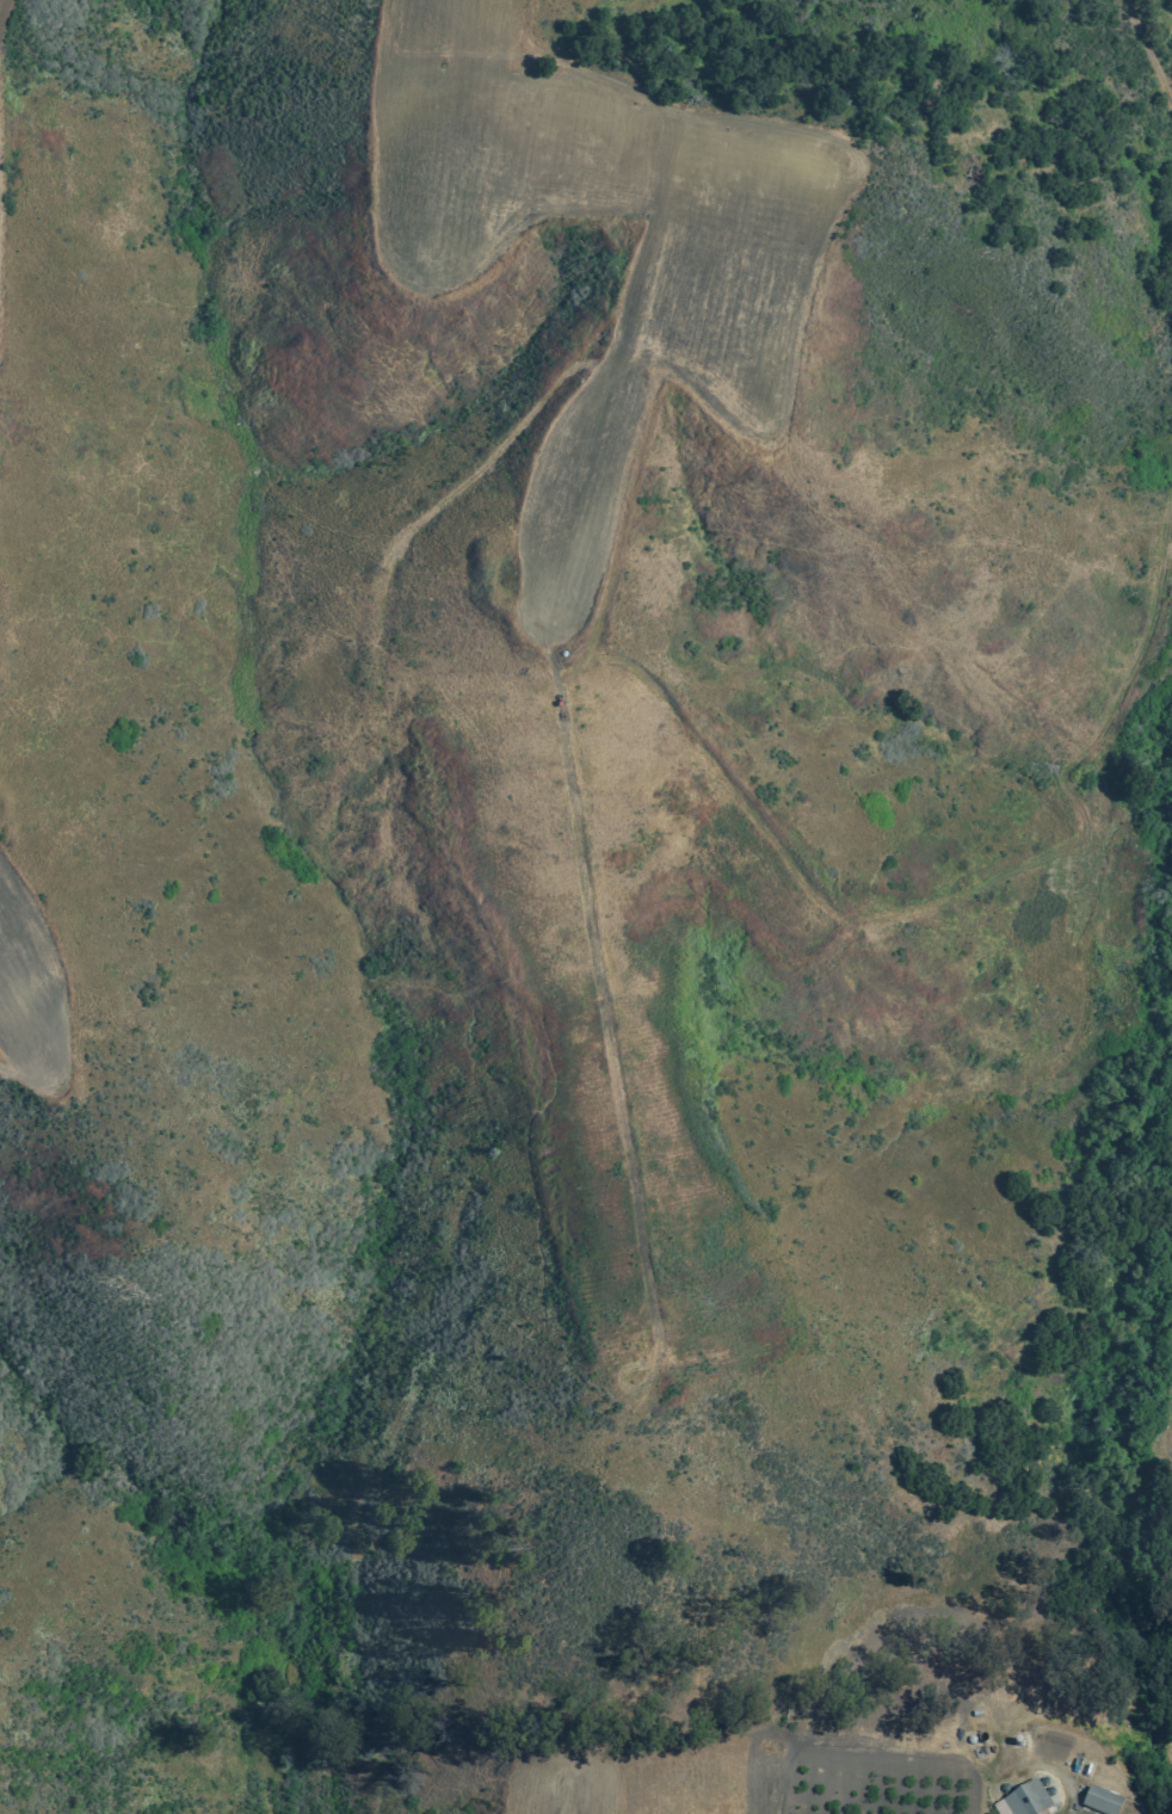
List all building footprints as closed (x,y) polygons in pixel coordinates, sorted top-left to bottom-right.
[(1049,1813),(1047,1813),(1005,1813),(999,1802),(1034,1783),(1049,1813)] [(1123,1802),(1118,1813),(1091,1813),(1077,1808),(1086,1787),(1123,1802)]
